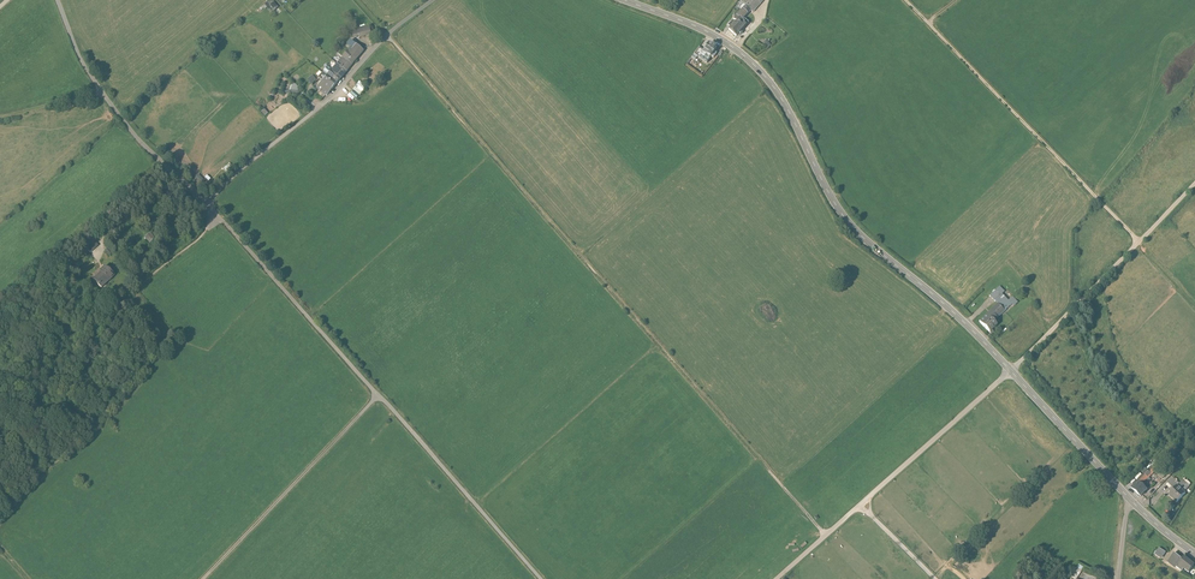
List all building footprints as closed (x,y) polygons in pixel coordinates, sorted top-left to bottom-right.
[(741,10),(747,15),(751,11),(753,12),(763,0),(750,0),(746,5),(741,10)] [(728,25),(731,27),(736,22),(743,29),(748,24),(743,20),(747,15),(741,10),(738,13),(728,25)] [(728,30),(736,37),(739,34),(740,35),(742,33),(741,32),(743,29),(736,22),(731,27),(728,30)] [(369,27),(357,31),(359,37),(360,39),(372,35),(369,27)] [(354,44),(342,59),(347,63),(347,62),(352,66),(363,52),(354,44)] [(703,51),(701,55),(705,58),(706,56),(710,58),(711,56),(713,58),(716,54),(713,52),(716,49),(709,44),(703,51)] [(701,55),(703,51),(699,48),(694,54),(698,56),(699,57),(701,55)] [(342,59),(337,65),(342,70),(342,69),(346,73),(352,66),(347,62),(347,63),(342,59)] [(326,70),(323,73),(327,77),(336,84),(346,73),(342,69),(342,70),(337,65),(333,70),(332,71),(328,68),(326,70)] [(332,89),(336,84),(327,77),(323,73),(318,78),(323,81),(332,89)] [(316,80),(313,76),(308,80),(311,84),(316,80)] [(332,89),(323,81),(316,88),(319,91),(325,96),(327,96),(327,95),(332,89)] [(296,86),(292,82),(290,84),(288,90),(283,92),(284,94),(298,95),(302,90),(300,89),(296,86)] [(194,179),(200,184),(204,181),(198,175),(194,179)] [(98,245),(93,238),(85,245),(90,252),(98,245)] [(114,274),(105,265),(93,278),(102,287),(114,274)] [(989,297),(994,302),(1002,295),(1004,293),(999,288),(989,297)] [(1002,295),(994,302),(997,306),(1003,312),(1011,305),(1013,307),(1017,303),(1012,298),(1008,302),(1002,295)] [(1003,312),(997,306),(979,323),(990,334),(997,327),(992,322),(1003,312)] [(1155,463),(1147,471),(1150,474),(1154,470),(1162,477),(1167,472),(1162,467),(1161,469),(1155,463)] [(1138,480),(1142,484),(1151,475),(1150,474),(1147,471),(1138,480)] [(1177,485),(1177,486),(1179,484),(1176,481),(1177,480),(1175,478),(1174,479),(1173,477),(1168,483),(1174,488),(1177,485)] [(1141,497),(1148,490),(1142,484),(1138,480),(1131,487),(1141,497)] [(1183,480),(1179,484),(1177,486),(1184,492),(1190,486),(1183,480)] [(1168,494),(1177,502),(1185,493),(1184,492),(1177,486),(1177,485),(1174,488),(1168,494)] [(1166,553),(1159,549),(1155,554),(1162,559),(1166,553)] [(1177,566),(1182,560),(1174,554),(1168,562),(1175,568),(1177,566)] [(1184,569),(1189,573),(1194,565),(1184,557),(1182,560),(1177,566),(1182,571),(1184,569)]
